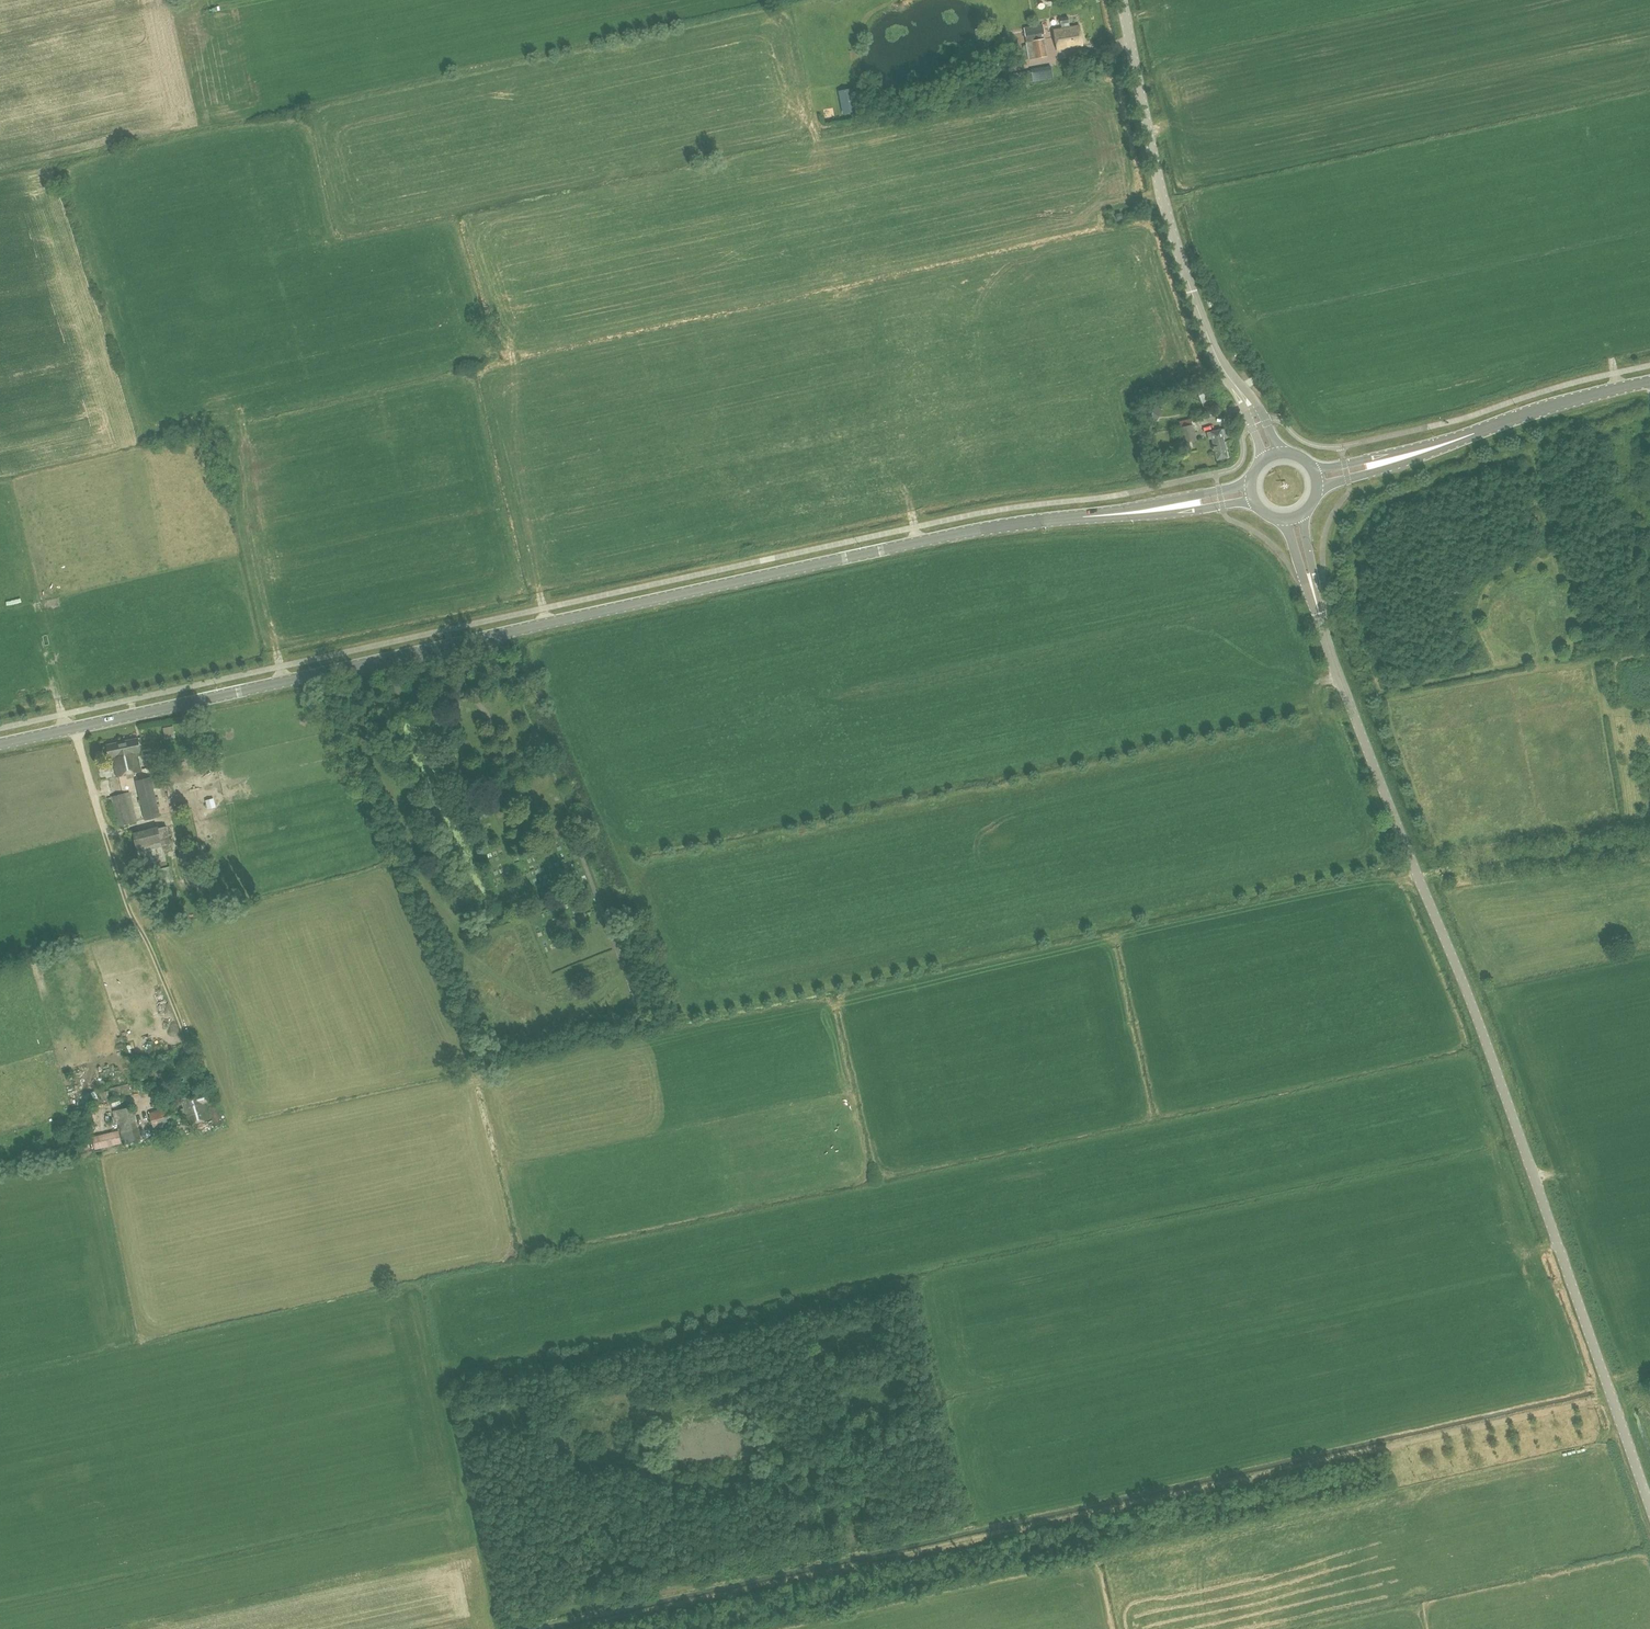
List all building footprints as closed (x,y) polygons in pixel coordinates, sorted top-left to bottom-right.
[(1070,27),(1068,17),(1060,18),(1061,24),(1063,24),(1064,28),(1054,30),(1057,50),(1082,45),(1079,25),(1070,27)] [(1023,45),(1026,60),(1029,59),(1047,56),(1044,38),(1043,38),(1042,34),(1045,34),(1043,24),(1024,27),(1026,38),(1025,38),(1026,42),(1026,44),(1023,45)] [(1025,79),(1046,74),(1043,61),(1022,66),(1025,79)] [(848,113),(856,111),(852,88),(843,89),(848,113)] [(1184,385),(1180,393),(1188,396),(1190,391),(1192,392),(1194,389),(1184,385)] [(1199,394),(1205,408),(1211,406),(1206,392),(1199,394)] [(1141,413),(1151,420),(1158,408),(1148,402),(1141,413)] [(1193,424),(1179,427),(1180,428),(1176,429),(1180,444),(1183,443),(1197,440),(1193,424)] [(1209,439),(1212,438),(1217,459),(1227,457),(1221,429),(1210,432),(1207,433),(1209,439)] [(173,726),(164,728),(165,739),(175,737),(173,726)] [(115,755),(119,775),(140,770),(137,756),(141,755),(138,737),(107,744),(107,746),(105,748),(106,752),(108,753),(109,756),(115,755)] [(98,774),(98,782),(116,782),(116,774),(98,774)] [(158,775),(154,776),(136,780),(145,820),(161,816),(154,789),(161,787),(158,775)] [(111,796),(119,826),(137,821),(133,804),(130,791),(125,792),(111,796)] [(213,799),(205,800),(208,809),(215,807),(213,799)] [(159,828),(159,830),(133,836),(142,871),(167,864),(165,851),(172,849),(167,826),(167,825),(159,828)] [(155,885),(174,880),(170,865),(151,870),(155,885)] [(203,875),(196,878),(198,884),(205,882),(203,875)] [(110,1090),(99,1093),(101,1101),(131,1094),(129,1083),(109,1088),(110,1090)] [(188,1114),(189,1117),(190,1124),(209,1118),(204,1102),(206,1101),(203,1092),(182,1099),(184,1107),(186,1115),(188,1114)] [(212,1103),(206,1106),(212,1118),(218,1115),(212,1103)] [(154,1128),(189,1117),(188,1114),(186,1115),(184,1107),(178,1109),(178,1111),(173,1112),(171,1105),(149,1112),(154,1128)] [(141,1138),(135,1116),(118,1120),(124,1143),(141,1138)] [(93,1146),(119,1141),(119,1136),(102,1138),(102,1132),(91,1134),(93,1146)]
